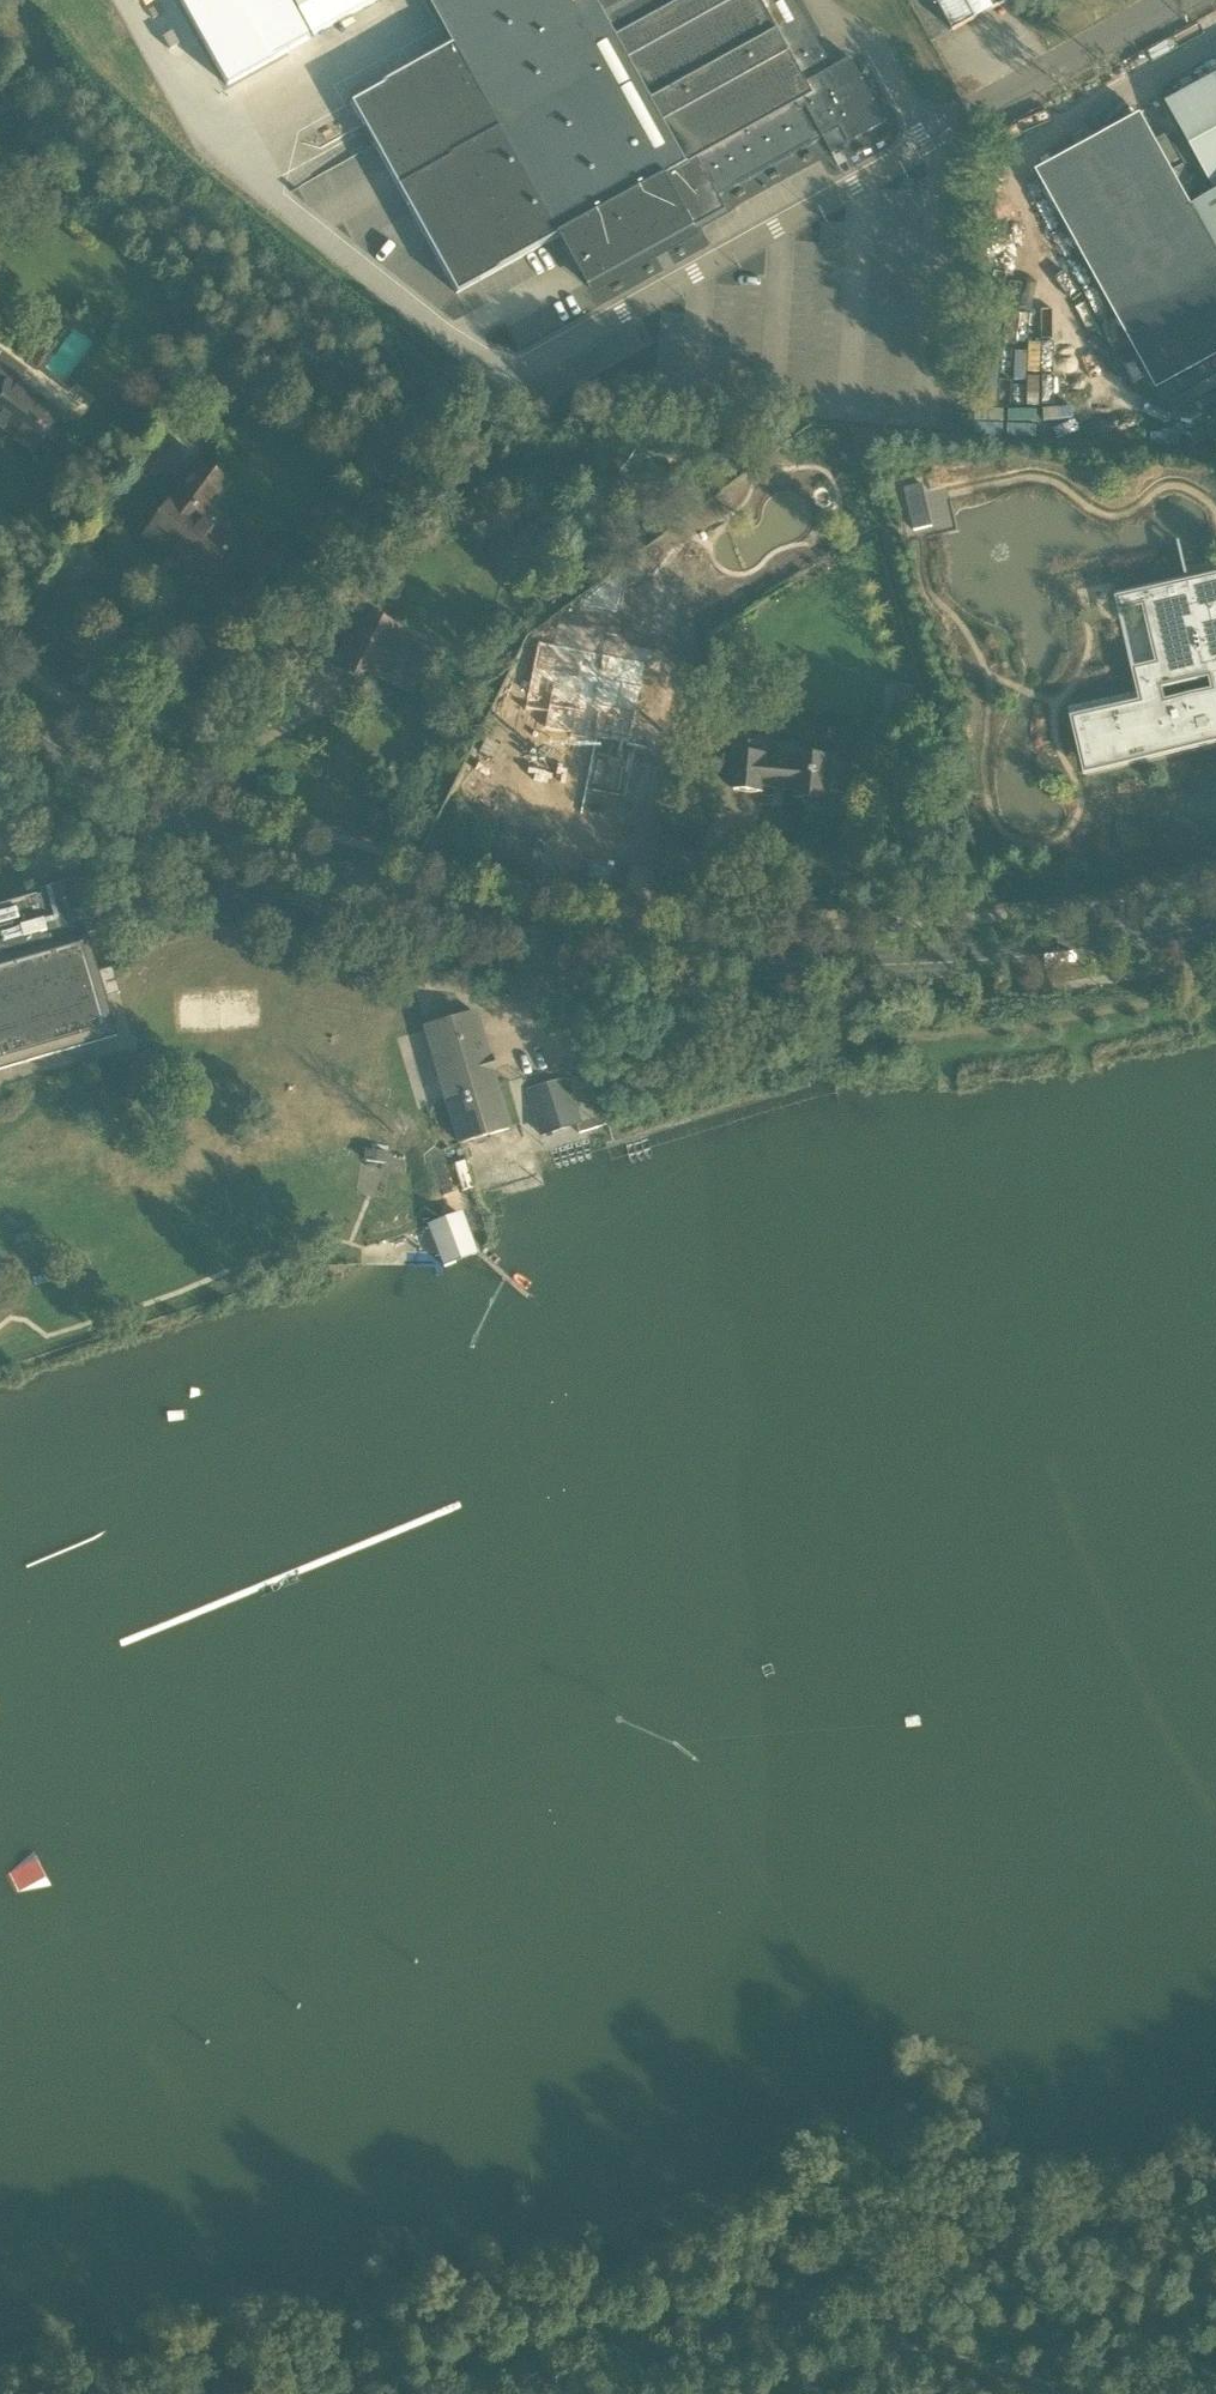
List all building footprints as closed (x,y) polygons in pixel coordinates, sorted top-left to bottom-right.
[(226,84),(228,85),(311,38),(311,37),(291,0),(179,0),(226,84)] [(378,0),(295,0),(311,32),(378,0)] [(455,44),(351,101),(456,293),(561,235),(590,287),(694,228),(697,227),(696,226),(727,209),(719,196),(823,138),(832,153),(887,122),(851,58),(833,68),(796,0),(431,0),(455,44)] [(1007,0),(937,0),(953,30),(1007,0)] [(1215,191),(1215,190),(1215,76),(1166,103),(1215,191)] [(1040,172),(1158,385),(1215,353),(1215,258),(1139,117),(1040,172)] [(1192,206),(1215,249),(1215,193),(1192,206)] [(32,453),(60,415),(16,382),(25,370),(0,352),(0,429),(32,453)] [(173,496),(143,536),(167,554),(169,551),(185,563),(183,565),(204,581),(234,541),(200,516),(226,481),(200,462),(174,496),(173,496)] [(922,483),(904,487),(907,501),(926,497),(924,491),(922,483)] [(1087,765),(1215,735),(1215,573),(1113,597),(1139,706),(1077,721),(1087,765)] [(400,629),(362,610),(334,667),(371,686),(376,676),(411,693),(432,652),(397,635),(400,629)] [(524,709),(523,713),(525,714),(525,712),(547,719),(542,735),(567,743),(566,748),(590,756),(592,751),(609,756),(611,750),(625,754),(633,727),(617,722),(625,697),(586,685),(594,662),(544,646),(528,697),(530,698),(526,709),(524,709)] [(902,683),(900,698),(912,699),(914,685),(902,683)] [(784,790),(785,790),(786,790),(786,788),(796,789),(796,797),(803,798),(803,802),(821,804),(821,799),(829,800),(830,783),(849,785),(851,764),(831,763),(832,756),(798,753),(798,760),(765,757),(765,754),(737,752),(734,790),(763,792),(763,786),(773,787),(773,789),(775,789),(775,784),(785,784),(784,790)] [(96,930),(80,875),(40,887),(41,892),(36,894),(50,942),(86,931),(87,932),(96,930)] [(117,1035),(105,997),(119,993),(111,965),(97,969),(87,932),(86,931),(50,942),(36,894),(0,904),(0,1069),(117,1035)] [(425,1026),(455,1128),(460,1143),(508,1128),(491,1070),(493,1070),(492,1068),(491,1068),(488,1059),(490,1059),(489,1057),(488,1058),(474,1012),(425,1026)] [(527,1087),(540,1131),(576,1121),(578,1130),(606,1122),(603,1112),(590,1068),(527,1087)] [(443,1269),(460,1266),(478,1257),(462,1215),(426,1227),(443,1269)]
